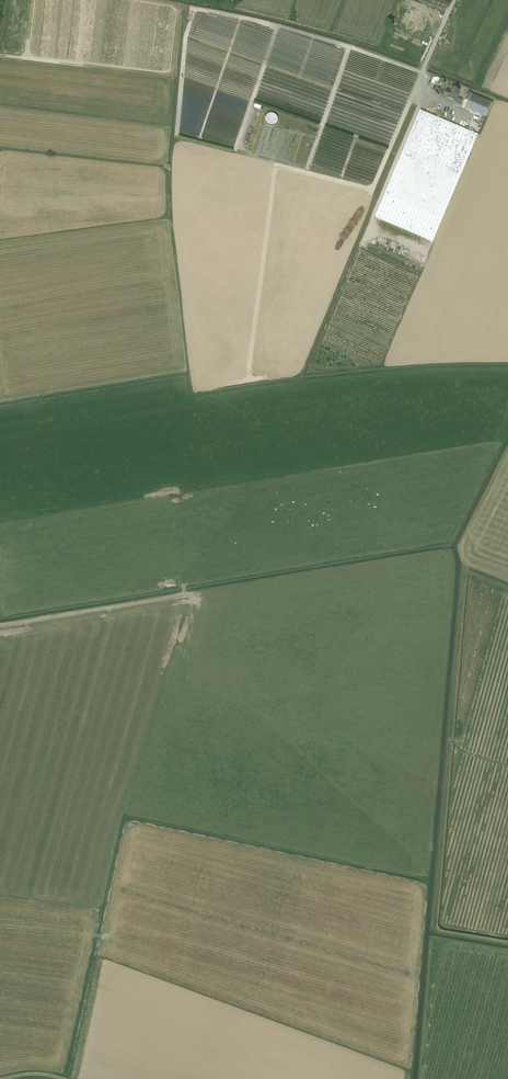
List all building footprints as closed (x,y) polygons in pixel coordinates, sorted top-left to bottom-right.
[(456,96),(458,96),(458,94),(458,92),(459,89),(452,86),(450,89),(449,90),(446,89),(443,95),(447,96),(447,97),(455,100),(456,96)] [(492,103),(474,95),(471,94),(466,109),(486,117),(492,103)] [(479,136),(478,136),(420,111),(374,218),(433,243),(479,136)] [(275,122),(275,113),(266,114),(266,122),(275,122)]
